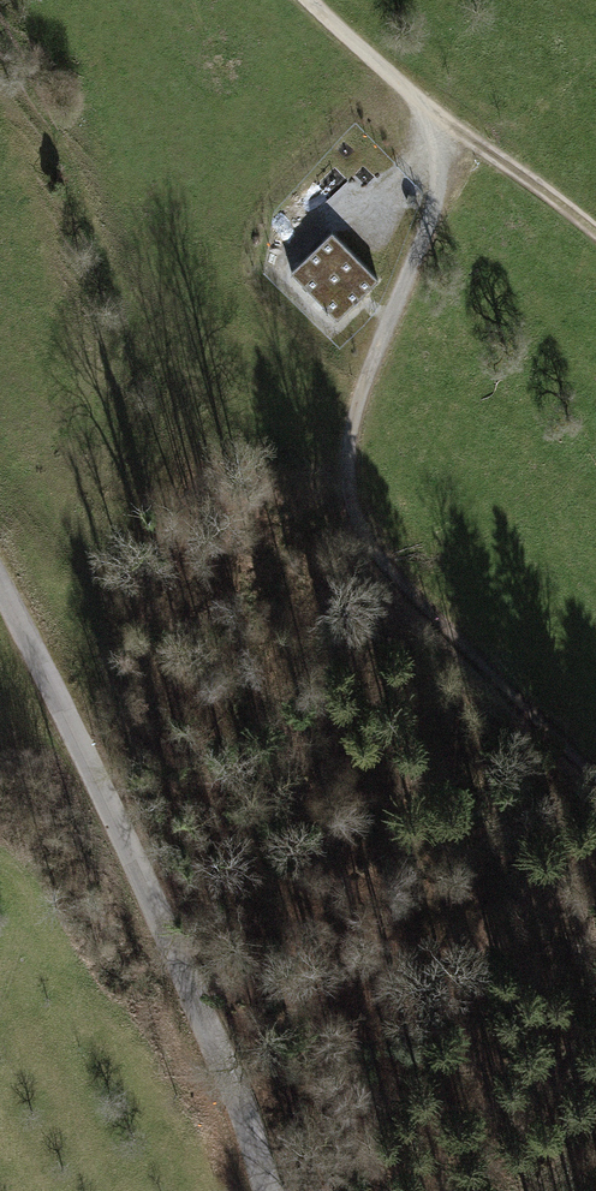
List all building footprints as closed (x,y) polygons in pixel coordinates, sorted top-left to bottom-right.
[(378,281),(331,233),(290,273),(337,321),(378,281)]
